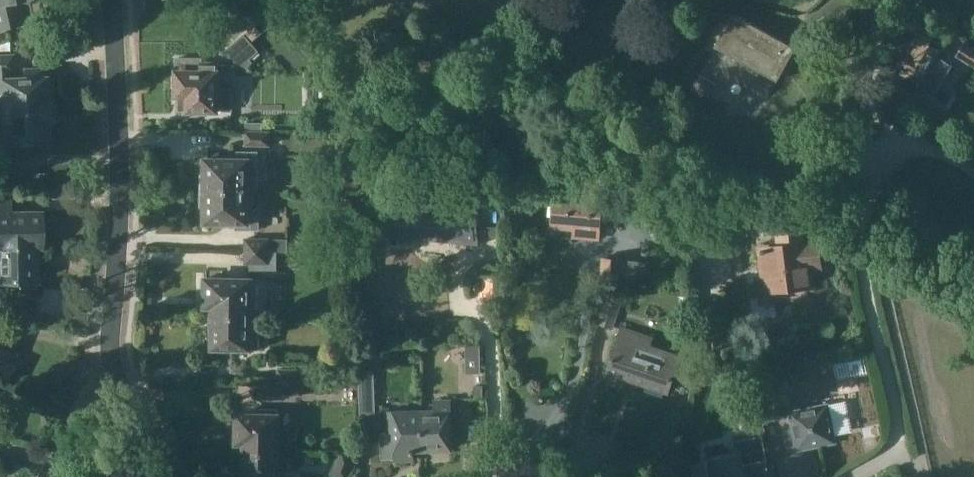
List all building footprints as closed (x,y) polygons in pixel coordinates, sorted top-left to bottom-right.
[(18,26),(12,3),(27,0),(0,0),(0,30),(18,26)] [(776,80),(778,81),(796,47),(734,12),(715,46),(716,47),(717,46),(736,57),(734,61),(758,75),(761,71),(776,80)] [(255,26),(244,35),(251,43),(261,33),(255,26)] [(244,35),(225,52),(239,68),(258,51),(251,43),(244,35)] [(932,98),(939,86),(951,65),(935,55),(938,50),(921,40),(912,54),(910,53),(902,67),(903,68),(899,75),(913,84),(912,86),(932,98)] [(10,50),(10,41),(0,43),(0,51),(10,50)] [(965,42),(957,55),(973,66),(973,47),(965,42)] [(53,109),(52,108),(51,91),(46,91),(45,77),(5,78),(5,70),(13,70),(12,56),(0,56),(0,113),(53,109)] [(201,58),(177,58),(177,76),(174,76),(174,90),(177,90),(176,96),(180,96),(179,111),(223,111),(231,111),(232,89),(217,89),(217,64),(201,64),(201,58)] [(717,84),(699,74),(692,88),(709,97),(717,84)] [(0,113),(0,167),(17,167),(17,152),(8,152),(8,144),(48,142),(48,128),(52,128),(52,111),(53,109),(0,113)] [(271,131),(261,131),(244,131),(244,147),(271,147),(271,131)] [(200,191),(250,192),(258,192),(258,151),(234,151),(234,156),(230,156),(230,159),(206,158),(206,171),(203,171),(203,175),(200,175),(200,191)] [(47,169),(34,169),(34,182),(47,182),(47,169)] [(206,223),(234,223),(234,229),(256,229),(256,209),(250,209),(250,192),(200,191),(200,206),(203,206),(203,210),(206,210),(206,223)] [(574,232),(583,233),(583,237),(586,237),(586,239),(596,240),(596,238),(599,238),(602,201),(554,196),(552,223),(575,225),(574,232)] [(36,247),(41,247),(41,227),(49,227),(49,212),(10,213),(10,197),(0,197),(0,245),(36,244),(36,247)] [(385,205),(376,235),(479,245),(476,213),(385,205)] [(782,247),(762,249),(766,289),(811,284),(809,266),(819,265),(816,243),(802,244),(800,233),(780,235),(782,247)] [(244,251),(270,252),(270,251),(270,239),(270,238),(244,238),(244,251)] [(287,239),(270,239),(270,251),(277,251),(287,251),(287,239)] [(0,245),(0,280),(19,280),(19,289),(36,289),(36,278),(37,278),(37,265),(36,265),(36,247),(36,244),(0,245)] [(276,252),(270,252),(244,251),(244,265),(249,265),(249,276),(276,276),(276,252)] [(603,258),(600,284),(620,286),(623,259),(603,258)] [(213,315),(252,316),(252,279),(245,279),(243,276),(235,276),(233,279),(206,279),(206,281),(203,281),(203,295),(205,295),(205,307),(210,307),(210,313),(213,313),(213,315)] [(621,301),(608,296),(599,323),(612,328),(621,301)] [(252,316),(213,315),(213,318),(210,318),(210,332),(213,332),(213,348),(252,348),(252,316)] [(643,336),(622,329),(608,371),(613,373),(610,382),(626,387),(629,378),(668,391),(679,357),(641,344),(643,336)] [(466,373),(480,373),(480,343),(466,343),(466,373)] [(2,384),(11,366),(9,365),(15,354),(0,347),(0,383),(2,384)] [(852,377),(868,374),(865,357),(849,360),(852,377)] [(302,369),(277,369),(277,382),(302,382),(302,369)] [(359,372),(361,413),(375,413),(374,372),(359,372)] [(302,382),(277,382),(277,395),(302,395),(302,382)] [(777,388),(759,392),(765,419),(782,416),(777,388)] [(422,411),(422,450),(451,449),(451,450),(452,450),(451,401),(435,401),(435,410),(422,411)] [(828,403),(789,411),(797,450),(836,443),(828,403)] [(292,430),(280,430),(280,409),(258,409),(258,415),(237,415),(237,417),(234,417),(234,432),(236,432),(236,444),(242,444),(242,449),(244,449),(244,453),(280,452),(280,449),(292,449),(292,430)] [(757,436),(763,435),(766,434),(761,410),(752,412),(757,436)] [(382,459),(395,459),(395,460),(413,460),(413,452),(415,452),(415,450),(422,450),(422,411),(388,411),(389,432),(390,432),(390,433),(381,433),(382,459)] [(759,474),(758,469),(754,467),(753,463),(768,460),(763,435),(734,440),(736,453),(711,458),(714,476),(747,476),(759,474)] [(244,453),(244,455),(242,455),(242,470),(244,470),(244,476),(280,476),(280,452),(244,453)] [(342,476),(346,476),(355,457),(342,452),(334,474),(342,476)]
